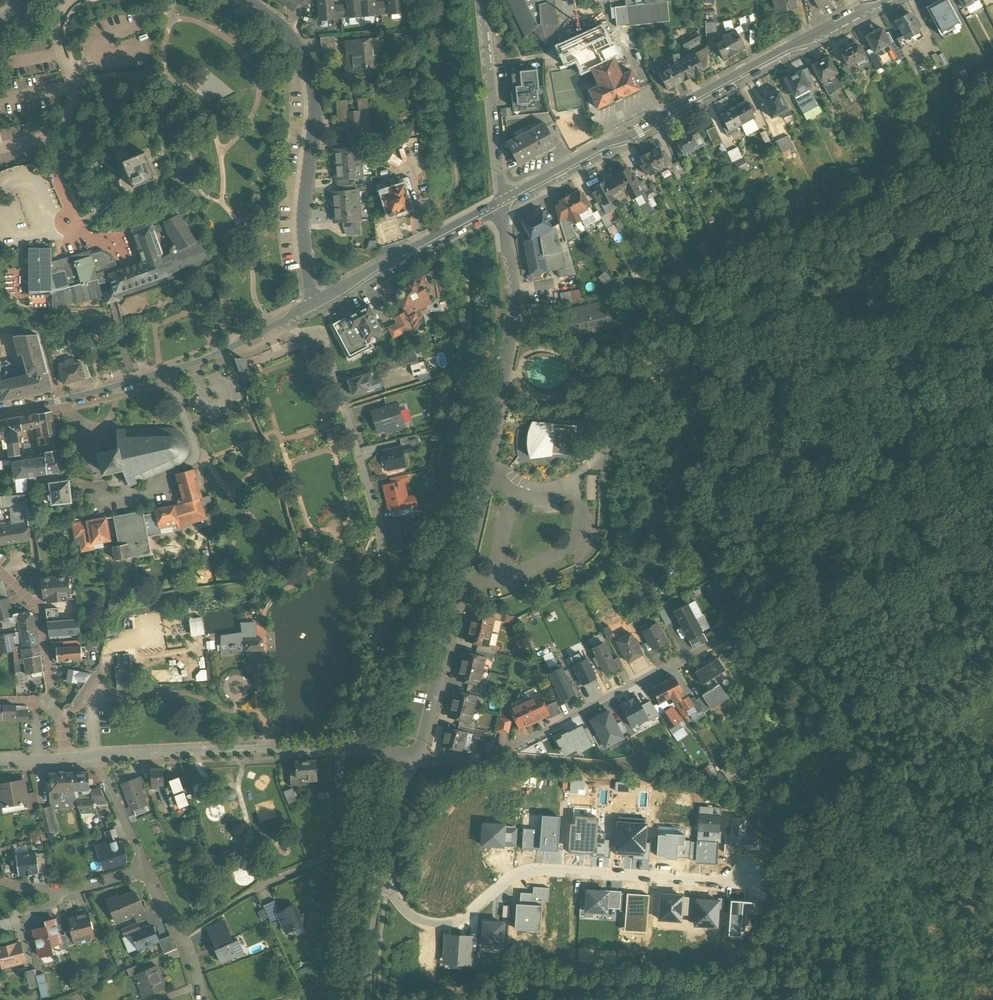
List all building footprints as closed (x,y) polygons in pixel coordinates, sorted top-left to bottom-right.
[(293,11),(299,3),(302,0),(279,0),(293,11)] [(299,3),(307,10),(311,0),(302,0),(299,3)] [(320,20),(334,19),(333,6),(333,0),(319,0),(320,20)] [(347,5),(348,18),(362,16),(360,0),(346,0),(347,5)] [(362,16),(376,15),(375,2),(375,0),(360,0),(362,16)] [(388,1),(389,14),(403,13),(402,0),(388,0),(388,1)] [(526,37),(533,30),(547,46),(556,26),(554,1),(549,2),(548,0),(507,0),(526,37)] [(779,12),(797,9),(795,0),(776,0),(779,12)] [(818,9),(829,4),(827,1),(827,0),(813,0),(818,9)] [(960,25),(947,0),(941,0),(926,8),(940,36),(960,25)] [(388,1),(381,2),(382,15),(389,14),(388,1)] [(667,2),(645,5),(645,4),(626,6),(614,7),(616,27),(669,21),(667,2)] [(341,5),(333,6),(334,19),(342,18),(341,5)] [(912,20),(909,13),(895,21),(903,35),(912,30),(914,33),(918,31),(917,28),(920,27),(915,18),(912,20)] [(733,20),(726,21),(727,29),(734,28),(733,20)] [(581,72),(590,68),(613,58),(608,47),(610,46),(601,27),(559,46),(567,64),(576,60),(581,72)] [(884,34),(881,28),(870,34),(868,34),(867,34),(866,35),(865,37),(864,38),(865,39),(865,40),(866,41),(867,41),(868,42),(873,52),(874,53),(887,46),(889,45),(888,43),(891,41),(887,32),(884,34)] [(903,35),(896,39),(901,48),(917,39),(914,33),(912,30),(903,35)] [(735,32),(715,43),(724,59),(744,48),(735,32)] [(697,34),(689,38),(692,44),(700,40),(697,34)] [(335,37),(321,38),(322,52),(336,51),(335,37)] [(689,38),(681,42),(684,48),(692,44),(689,38)] [(349,47),(349,49),(349,52),(347,53),(348,66),(356,66),(356,73),(366,72),(366,69),(370,69),(370,73),(376,72),(378,71),(379,70),(380,68),(380,66),(381,66),(379,39),(369,40),(369,42),(353,43),(351,44),(350,45),(349,47)] [(891,41),(888,43),(889,45),(887,46),(889,49),(888,50),(894,61),(905,56),(901,48),(896,39),(891,41)] [(855,42),(839,51),(847,67),(855,62),(857,65),(868,59),(860,45),(857,47),(855,42)] [(874,53),(873,52),(868,55),(876,70),(882,67),(874,53)] [(695,54),(684,60),(693,76),(704,70),(695,54)] [(828,56),(812,65),(821,81),(828,77),(836,72),(828,56)] [(613,58),(590,68),(599,86),(589,90),(597,108),(613,101),(614,102),(623,98),(622,97),(639,89),(631,71),(622,75),(613,58)] [(670,59),(657,66),(661,73),(668,69),(674,66),(674,65),(673,65),(670,59)] [(679,62),(674,65),(675,69),(682,81),(693,76),(684,60),(679,62)] [(519,73),(511,74),(513,87),(515,87),(516,93),(510,93),(512,110),(536,107),(535,101),(539,101),(537,92),(540,92),(537,69),(518,71),(519,73)] [(675,69),(669,72),(668,69),(661,73),(658,74),(667,89),(682,81),(675,69)] [(806,69),(801,72),(808,85),(813,82),(806,69)] [(801,72),(786,79),(790,87),(787,88),(790,93),(793,92),(794,95),(799,92),(808,88),(809,87),(808,85),(801,72)] [(836,72),(828,77),(835,91),(844,86),(836,72)] [(828,77),(821,81),(828,94),(833,92),(835,91),(828,77)] [(856,96),(851,87),(845,90),(850,100),(856,96)] [(800,106),(802,110),(816,103),(808,88),(799,92),(805,103),(800,106)] [(786,110),(775,89),(768,93),(770,96),(762,100),(765,106),(764,107),(767,113),(768,112),(771,117),(779,113),(786,110)] [(799,92),(794,95),(800,106),(805,103),(799,92)] [(359,111),(349,111),(348,99),(336,100),(338,125),(345,125),(346,130),(347,130),(347,137),(371,134),(368,98),(358,98),(359,111)] [(745,101),(733,108),(741,124),(746,121),(748,125),(754,122),(751,118),(754,117),(751,112),(754,111),(751,106),(748,107),(745,101)] [(825,107),(819,109),(824,119),(829,117),(825,107)] [(733,108),(719,115),(722,120),(720,122),(722,127),(725,126),(728,131),(730,129),(733,133),(738,131),(735,126),(741,124),(733,108)] [(786,110),(779,113),(781,119),(790,114),(787,109),(786,110)] [(516,137),(507,143),(518,164),(555,144),(543,123),(532,129),(516,137)] [(730,129),(728,131),(725,126),(722,127),(727,136),(733,133),(730,129)] [(713,147),(722,143),(715,127),(706,131),(713,147)] [(690,131),(698,146),(704,143),(695,128),(690,131)] [(768,139),(764,129),(759,131),(764,141),(768,139)] [(690,131),(675,138),(678,146),(676,147),(680,156),(683,155),(684,158),(688,156),(686,152),(698,146),(690,131)] [(787,135),(774,141),(780,153),(793,147),(787,135)] [(737,147),(727,151),(732,161),(742,156),(737,147)] [(336,149),(335,150),(337,165),(361,163),(359,148),(348,149),(336,149)] [(670,162),(665,152),(662,154),(658,148),(650,152),(658,169),(667,165),(667,164),(670,162)] [(144,151),(122,161),(133,187),(155,177),(144,151)] [(658,169),(650,152),(641,157),(645,164),(641,165),(646,175),(649,173),(650,174),(658,169)] [(689,172),(683,159),(676,162),(681,172),(682,175),(689,172)] [(742,159),(734,163),(739,172),(746,168),(742,159)] [(672,165),(670,165),(670,166),(675,175),(681,172),(676,162),(672,165)] [(361,163),(337,165),(338,179),(338,180),(349,179),(362,178),(361,163)] [(633,174),(631,175),(627,169),(619,173),(627,190),(628,191),(636,186),(639,185),(638,182),(633,174)] [(619,173),(609,178),(612,183),(606,186),(610,195),(620,189),(622,193),(627,190),(619,173)] [(648,189),(643,180),(638,182),(639,185),(636,186),(639,192),(640,194),(644,192),(644,191),(648,189)] [(410,181),(401,183),(402,185),(404,185),(406,192),(410,191),(413,190),(410,181)] [(606,186),(604,182),(595,187),(597,190),(593,192),(599,202),(602,201),(604,204),(612,199),(610,195),(606,186)] [(392,188),(382,191),(384,197),(384,199),(384,201),(385,203),(386,204),(386,206),(387,206),(388,209),(388,211),(387,212),(388,213),(388,214),(389,215),(391,215),(392,215),(393,215),(394,214),(410,209),(409,208),(410,208),(408,200),(412,199),(410,191),(406,192),(404,185),(402,185),(398,187),(392,188)] [(636,186),(628,191),(631,196),(639,192),(636,186)] [(648,189),(644,191),(644,192),(645,194),(643,194),(645,198),(646,197),(647,199),(652,196),(648,189)] [(338,192),(333,192),(334,207),(358,205),(357,190),(338,192)] [(584,195),(580,197),(577,191),(569,196),(578,213),(586,208),(586,207),(589,205),(584,195)] [(569,196),(569,195),(559,200),(561,204),(555,207),(560,223),(566,241),(576,235),(576,233),(585,228),(581,219),(578,213),(569,196)] [(646,198),(635,204),(639,213),(651,207),(646,198)] [(617,208),(612,199),(604,204),(601,205),(606,214),(617,208)] [(358,205),(334,207),(336,222),(343,221),(360,220),(358,205)] [(589,205),(586,207),(586,208),(578,213),(581,219),(585,226),(601,217),(597,210),(592,213),(591,211),(592,211),(589,205)] [(543,210),(522,221),(530,237),(531,239),(541,234),(552,228),(543,210)] [(180,213),(153,226),(155,231),(163,230),(173,246),(175,245),(177,246),(178,247),(180,248),(197,240),(180,213)] [(608,213),(602,216),(607,226),(612,223),(608,213)] [(552,228),(541,234),(546,271),(557,269),(564,268),(562,251),(568,250),(566,241),(560,223),(552,228)] [(153,226),(152,224),(133,230),(144,262),(119,270),(115,259),(113,259),(95,266),(97,273),(108,269),(111,280),(114,288),(105,291),(108,302),(119,299),(117,292),(170,274),(170,273),(207,256),(200,242),(199,243),(197,240),(180,248),(178,247),(177,246),(175,245),(173,246),(171,247),(171,249),(170,250),(171,252),(163,256),(155,231),(153,226)] [(361,226),(349,227),(350,236),(362,235),(361,226)] [(541,234),(531,239),(530,237),(524,240),(530,274),(540,272),(546,271),(541,234)] [(700,252),(709,249),(704,235),(696,238),(700,252)] [(52,247),(29,247),(30,294),(52,294),(52,269),(52,260),(52,250),(52,247)] [(672,253),(675,261),(686,258),(683,249),(672,253)] [(90,250),(68,256),(70,265),(56,269),(52,269),(52,294),(53,294),(54,304),(69,303),(74,302),(74,303),(103,295),(99,284),(97,273),(95,266),(92,256),(90,250)] [(98,252),(97,254),(98,255),(92,256),(95,266),(113,259),(113,257),(112,256),(103,251),(102,250),(100,250),(99,251),(98,252)] [(576,273),(568,250),(562,251),(564,268),(557,269),(558,276),(576,273)] [(68,256),(52,260),(52,269),(56,269),(70,265),(68,256)] [(670,269),(666,262),(662,265),(665,272),(670,269)] [(108,269),(97,273),(99,284),(111,280),(108,269)] [(431,271),(422,276),(427,285),(423,287),(426,292),(431,302),(431,303),(439,299),(434,271),(431,271)] [(540,272),(530,274),(531,281),(541,279),(540,272)] [(602,284),(609,281),(605,273),(599,276),(602,284)] [(409,282),(400,287),(400,288),(397,289),(393,289),(392,294),(396,295),(399,300),(399,299),(404,308),(414,303),(422,298),(420,295),(426,292),(423,287),(427,285),(422,276),(410,283),(409,282)] [(580,288),(560,292),(562,303),(582,300),(580,288)] [(426,292),(420,295),(422,298),(414,303),(417,310),(431,302),(426,292)] [(52,294),(30,294),(30,305),(54,304),(53,294),(52,294)] [(607,301),(560,311),(563,327),(578,324),(587,322),(588,327),(588,328),(612,323),(607,301)] [(417,310),(408,315),(409,317),(408,317),(413,327),(415,323),(417,320),(423,314),(428,312),(432,311),(432,308),(430,304),(431,303),(431,302),(417,310)] [(414,303),(404,308),(406,312),(408,315),(417,310),(414,303)] [(346,317),(345,317),(351,329),(358,325),(366,340),(366,339),(382,331),(374,317),(375,316),(369,305),(346,317)] [(406,312),(394,319),(396,323),(408,317),(409,317),(408,315),(406,312)] [(345,316),(331,323),(349,357),(370,346),(366,339),(366,340),(358,325),(351,329),(345,317),(346,317),(345,316)] [(408,317),(396,323),(401,333),(402,333),(413,327),(408,317)] [(396,323),(388,327),(393,337),(401,333),(396,323)] [(77,331),(68,333),(71,348),(80,346),(77,331)] [(48,372),(38,335),(15,336),(20,355),(24,354),(29,374),(0,379),(3,400),(51,389),(48,372)] [(81,349),(74,350),(78,363),(80,363),(81,365),(86,364),(83,352),(81,352),(81,349)] [(415,355),(409,356),(411,363),(410,363),(411,365),(418,363),(415,355)] [(409,356),(383,364),(385,370),(410,363),(411,363),(409,356)] [(235,358),(236,362),(239,371),(243,370),(245,368),(247,366),(247,364),(246,361),(245,360),(243,358),(241,358),(239,358),(237,359),(236,358),(235,358)] [(418,363),(411,365),(414,376),(429,371),(426,361),(418,363)] [(69,365),(65,366),(59,368),(64,384),(85,378),(81,365),(80,363),(78,363),(75,364),(69,365)] [(86,364),(81,365),(85,378),(90,377),(86,364)] [(355,378),(348,380),(352,394),(367,390),(366,389),(373,387),(374,388),(383,385),(381,379),(373,382),(370,373),(362,376),(355,378)] [(401,393),(384,399),(387,408),(396,405),(404,403),(401,393)] [(387,408),(374,412),(379,430),(386,428),(387,432),(394,430),(393,426),(402,423),(396,405),(387,408)] [(51,411),(39,413),(41,426),(43,436),(38,437),(39,445),(57,442),(51,411)] [(39,413),(20,417),(22,428),(22,430),(41,426),(39,413)] [(0,420),(0,432),(6,431),(16,429),(22,428),(20,417),(0,420)] [(528,449),(530,458),(551,455),(551,454),(574,456),(576,426),(532,423),(529,431),(527,440),(528,449)] [(16,429),(6,431),(8,443),(10,456),(20,454),(16,429)] [(170,429),(117,430),(118,449),(118,448),(123,468),(122,468),(129,485),(178,464),(183,460),(187,454),(188,447),(186,440),(182,434),(176,430),(170,429)] [(417,435),(400,439),(402,447),(419,443),(417,435)] [(57,442),(39,445),(41,452),(46,451),(58,449),(57,442)] [(402,447),(383,451),(384,457),(381,458),(383,465),(386,464),(387,470),(406,466),(402,447)] [(118,449),(99,453),(103,472),(122,468),(123,468),(118,448),(118,449)] [(58,449),(46,451),(47,457),(45,457),(47,474),(62,472),(59,455),(58,449)] [(45,457),(34,458),(35,465),(37,465),(38,475),(47,474),(45,457)] [(21,460),(13,461),(15,478),(28,476),(38,475),(37,465),(35,465),(34,458),(21,460)] [(194,469),(176,474),(183,497),(184,503),(201,498),(202,497),(194,469)] [(406,474),(391,478),(392,484),(404,482),(408,481),(406,474)] [(28,476),(15,478),(17,493),(23,492),(23,487),(27,488),(28,476)] [(69,481),(49,483),(51,505),(71,502),(69,481)] [(404,482),(392,484),(384,486),(386,497),(387,497),(388,500),(387,501),(390,511),(396,510),(410,507),(404,482)] [(26,494),(0,496),(1,507),(10,507),(27,506),(26,494)] [(202,497),(201,498),(204,505),(212,502),(210,495),(202,497)] [(201,498),(184,503),(183,497),(180,498),(178,501),(179,504),(175,506),(178,525),(177,525),(177,526),(179,527),(187,525),(187,524),(206,518),(207,516),(206,507),(204,507),(204,505),(201,498)] [(175,505),(155,509),(156,512),(159,528),(161,528),(172,526),(177,525),(178,525),(175,506),(175,505)] [(27,506),(10,507),(11,514),(28,513),(27,506)] [(143,511),(114,516),(119,545),(127,543),(130,557),(151,553),(148,537),(144,515),(143,511)] [(148,537),(162,534),(161,532),(161,528),(159,528),(156,512),(144,515),(148,537)] [(28,513),(11,514),(12,526),(29,523),(28,513)] [(410,514),(393,517),(394,524),(406,522),(406,523),(411,522),(410,514)] [(106,518),(88,521),(92,543),(110,540),(106,518)] [(88,521),(74,524),(76,537),(80,536),(82,550),(92,548),(88,521)] [(394,524),(391,524),(395,549),(396,549),(397,551),(401,550),(402,548),(410,547),(406,523),(406,522),(394,524)] [(0,528),(0,536),(1,544),(30,540),(29,523),(12,526),(0,528)] [(127,543),(119,545),(121,558),(130,557),(127,543)] [(168,544),(168,553),(180,552),(180,548),(175,548),(175,544),(168,544)] [(119,545),(113,546),(115,559),(121,558),(119,545)] [(301,563),(294,565),(295,566),(297,568),(299,569),(301,569),(303,569),(304,570),(306,569),(308,567),(308,566),(309,564),(309,561),(309,559),(308,558),(306,556),(304,555),(302,554),(300,555),(299,555),(300,559),(301,563)] [(69,576),(42,578),(44,597),(45,597),(61,596),(76,594),(73,576),(69,576)] [(0,600),(0,621),(2,620),(13,617),(13,614),(8,598),(0,600)] [(688,604),(673,611),(681,626),(695,618),(688,604)] [(55,608),(46,610),(48,622),(57,621),(55,608)] [(504,614),(486,610),(484,617),(494,619),(494,620),(502,621),(504,614)] [(30,612),(13,614),(13,617),(2,620),(3,626),(3,628),(15,624),(15,627),(19,626),(21,632),(36,629),(33,614),(30,612)] [(666,613),(661,616),(666,626),(671,623),(666,613)] [(484,617),(472,614),(469,627),(491,633),(494,620),(494,619),(484,617)] [(695,618),(681,626),(689,641),(703,633),(695,618)] [(57,621),(48,622),(50,637),(80,634),(78,619),(57,621)] [(245,639),(256,639),(255,623),(241,624),(243,633),(222,636),(222,640),(245,639)] [(651,627),(643,631),(653,650),(667,643),(656,623),(651,626),(651,627)] [(615,637),(609,626),(603,630),(609,641),(615,637)] [(491,633),(469,627),(466,641),(478,644),(488,646),(491,633)] [(36,629),(21,632),(24,649),(39,646),(36,629)] [(711,632),(704,636),(707,641),(708,641),(715,638),(711,632)] [(15,633),(4,635),(6,642),(2,643),(3,654),(14,652),(16,651),(15,637),(15,633)] [(703,633),(689,641),(690,643),(704,636),(703,633)] [(631,634),(617,642),(628,663),(643,655),(637,645),(635,641),(631,634)] [(598,635),(590,640),(593,645),(601,640),(598,635)] [(704,636),(690,643),(693,649),(708,641),(707,641),(704,636)] [(246,650),(245,639),(222,640),(222,655),(246,654),(246,650)] [(256,639),(245,639),(246,650),(263,650),(262,639),(256,639)] [(614,661),(604,643),(593,649),(606,674),(617,669),(617,668),(614,661)] [(488,646),(478,644),(477,649),(494,653),(496,647),(488,646)] [(39,646),(24,649),(24,653),(25,658),(40,655),(39,646)] [(81,646),(56,648),(57,661),(66,660),(66,661),(72,661),(72,660),(82,659),(81,646)] [(16,651),(14,652),(14,660),(18,660),(22,659),(21,653),(24,653),(24,649),(16,651)] [(494,653),(477,649),(475,656),(485,658),(485,659),(493,661),(495,654),(494,653)] [(475,656),(463,653),(460,666),(482,672),(485,659),(485,658),(475,656)] [(129,654),(118,655),(119,667),(116,667),(118,689),(132,688),(129,654)] [(25,658),(24,658),(27,675),(32,674),(43,672),(40,655),(25,658)] [(711,690),(702,696),(710,708),(711,709),(728,698),(719,685),(718,685),(713,677),(725,670),(717,658),(715,660),(713,657),(702,664),(704,667),(695,673),(703,684),(706,682),(711,690)] [(624,669),(618,658),(614,661),(617,668),(617,669),(619,672),(624,669)] [(586,660),(574,666),(583,684),(596,678),(586,660)] [(549,668),(552,673),(560,670),(557,664),(549,668)] [(482,672),(460,666),(457,680),(469,683),(479,685),(482,672)] [(570,697),(574,695),(562,668),(560,670),(552,673),(550,674),(557,688),(562,700),(570,697)] [(91,674),(69,670),(67,682),(77,683),(78,681),(86,683),(91,674)] [(19,673),(15,674),(16,693),(30,691),(28,679),(25,677),(24,672),(19,673)] [(674,678),(663,683),(672,701),(676,699),(675,696),(681,692),(674,678)] [(479,685),(469,683),(468,688),(481,691),(485,692),(487,686),(479,685)] [(663,683),(652,689),(659,703),(660,703),(663,701),(665,705),(669,703),(672,701),(663,683)] [(481,691),(468,688),(466,694),(475,696),(475,697),(480,698),(481,691)] [(562,700),(557,688),(551,691),(558,706),(563,703),(562,700)] [(466,694),(454,691),(451,704),(472,709),(475,697),(475,696),(466,694)] [(685,699),(681,692),(675,696),(676,699),(672,701),(675,705),(681,702),(686,700),(685,699)] [(539,695),(525,701),(534,721),(548,715),(549,715),(545,707),(539,695)] [(635,696),(619,705),(632,728),(648,719),(640,705),(635,696)] [(710,708),(702,696),(697,700),(705,712),(710,708)] [(689,701),(687,698),(685,699),(686,700),(681,702),(682,704),(688,714),(689,716),(696,712),(696,711),(689,701)] [(704,713),(694,698),(689,701),(696,711),(696,712),(699,716),(704,713)] [(650,700),(640,705),(648,719),(649,720),(659,715),(650,700)] [(525,701),(511,708),(520,728),(534,721),(525,701)] [(556,702),(550,705),(555,715),(561,713),(556,702)] [(472,709),(451,704),(448,717),(460,720),(469,722),(470,721),(472,709)] [(682,704),(677,707),(684,717),(688,714),(682,704)] [(550,705),(545,707),(549,715),(548,715),(550,718),(555,715),(550,705)] [(16,707),(3,706),(2,720),(16,721),(16,712),(16,707)] [(678,716),(672,707),(670,709),(675,718),(678,716)] [(675,718),(670,709),(660,715),(669,729),(678,722),(675,718)] [(597,734),(602,744),(604,746),(622,737),(620,734),(615,725),(608,710),(590,720),(597,734)] [(28,712),(16,712),(16,721),(29,721),(28,712)] [(512,720),(500,717),(497,731),(509,734),(512,720)] [(469,722),(460,720),(459,725),(472,728),(474,722),(470,721),(469,722)] [(615,725),(620,734),(626,731),(621,722),(615,725)] [(678,722),(669,729),(672,733),(681,726),(680,725),(678,722)] [(472,728),(459,725),(457,732),(466,734),(472,735),(475,735),(476,729),(472,728)] [(577,752),(590,745),(583,730),(581,726),(560,736),(561,737),(556,740),(563,755),(575,748),(577,752)] [(588,727),(583,730),(590,745),(596,742),(593,736),(588,727)] [(457,732),(446,729),(442,746),(462,751),(466,734),(457,732)] [(466,734),(462,751),(468,752),(472,735),(466,734)] [(597,734),(593,736),(596,742),(598,746),(602,744),(597,734)] [(315,760),(296,761),(296,771),(297,778),(298,778),(309,777),(309,780),(316,780),(315,760)] [(163,769),(150,769),(151,775),(149,775),(149,780),(151,780),(152,789),(157,788),(157,785),(164,784),(163,769)] [(296,771),(290,771),(291,786),(298,786),(298,778),(297,778),(296,771)] [(89,772),(73,773),(73,791),(89,790),(89,772)] [(73,773),(50,774),(50,782),(46,782),(47,790),(51,790),(51,791),(51,792),(73,791),(73,773)] [(142,777),(137,779),(141,790),(146,788),(142,777)] [(179,777),(170,781),(171,785),(174,793),(175,793),(183,790),(179,777)] [(137,779),(136,779),(122,784),(122,785),(124,784),(126,790),(124,790),(128,799),(129,799),(133,809),(146,804),(137,779)] [(24,780),(11,783),(15,804),(27,802),(29,809),(27,795),(24,780)] [(571,780),(570,792),(577,793),(577,788),(584,788),(584,781),(571,780)] [(0,785),(0,801),(2,814),(3,814),(2,807),(15,804),(11,783),(0,785)] [(631,784),(615,783),(614,791),(631,792),(631,784)] [(174,793),(171,785),(164,787),(171,806),(178,804),(175,796),(176,795),(175,793),(174,793)] [(292,788),(283,792),(288,804),(297,801),(292,788)] [(73,791),(51,792),(51,791),(50,791),(51,802),(60,802),(60,801),(71,801),(71,807),(79,807),(77,802),(73,791)] [(165,791),(159,792),(162,802),(168,800),(165,791)] [(36,793),(27,795),(29,809),(40,807),(36,793)] [(176,795),(175,796),(178,804),(180,808),(189,805),(184,793),(176,795)] [(191,795),(187,796),(193,811),(197,810),(191,795)] [(93,801),(77,802),(79,807),(80,810),(93,809),(93,801)] [(48,807),(41,809),(44,823),(52,821),(48,807)] [(703,843),(702,861),(707,861),(707,865),(717,865),(719,843),(721,844),(722,832),(719,831),(720,815),(698,814),(697,842),(703,843)] [(538,849),(556,850),(559,817),(541,816),(539,831),(538,849)] [(593,853),(597,853),(597,844),(605,844),(605,840),(605,833),(601,832),(601,827),(596,827),(597,817),(577,816),(576,826),(571,825),(569,854),(580,854),(580,851),(585,851),(585,852),(593,853)] [(633,856),(644,857),(644,843),(646,819),(618,817),(616,855),(633,856)] [(745,820),(733,819),(732,836),(732,847),(734,847),(759,848),(760,837),(744,836),(745,820)] [(52,821),(44,823),(47,833),(57,831),(56,823),(53,824),(52,821)] [(505,846),(505,845),(507,828),(507,823),(480,821),(478,845),(505,846)] [(505,845),(516,846),(517,828),(507,828),(505,845)] [(116,829),(105,833),(108,844),(119,840),(116,829)] [(538,849),(539,831),(522,829),(521,847),(538,849)] [(663,859),(677,860),(677,858),(678,846),(684,846),(684,840),(684,835),(665,834),(665,836),(658,835),(656,857),(664,857),(663,859)] [(725,835),(724,853),(733,853),(734,847),(732,847),(732,836),(725,835)] [(108,844),(110,849),(99,852),(104,868),(125,862),(121,851),(124,850),(121,840),(119,840),(108,844)] [(593,857),(609,858),(611,840),(605,840),(605,844),(597,844),(597,853),(593,853),(593,857)] [(677,858),(690,859),(691,842),(691,841),(684,840),(684,846),(678,846),(677,858)] [(691,842),(690,859),(690,860),(702,861),(703,843),(697,842),(691,842)] [(633,860),(649,861),(651,843),(644,843),(644,857),(633,856),(633,860)] [(19,876),(39,873),(39,872),(37,854),(37,853),(16,855),(19,876)] [(37,854),(39,872),(46,871),(44,854),(37,854)] [(534,894),(533,901),(542,901),(542,902),(549,902),(549,888),(533,887),(533,894),(534,894)] [(134,891),(119,897),(118,896),(107,900),(113,913),(119,910),(123,920),(134,915),(144,911),(143,907),(139,899),(138,900),(134,891)] [(607,909),(608,893),(588,892),(587,907),(586,912),(594,913),(607,913),(607,909)] [(515,930),(541,932),(542,902),(542,901),(533,901),(534,894),(533,894),(522,893),(522,904),(516,904),(515,930)] [(607,909),(620,910),(621,894),(608,893),(607,909)] [(628,894),(621,894),(620,910),(627,910),(628,894)] [(649,896),(628,894),(627,910),(626,931),(647,932),(649,896)] [(661,895),(660,920),(680,922),(681,916),(682,898),(682,897),(661,895)] [(688,916),(689,900),(689,898),(682,898),(681,916),(688,916)] [(696,900),(689,900),(688,916),(695,917),(696,902),(696,900)] [(271,922),(280,918),(286,933),(303,925),(306,923),(303,916),(299,917),(294,905),(280,912),(275,901),(263,906),(271,922)] [(743,902),(731,901),(729,937),(741,938),(741,933),(746,933),(747,914),(747,903),(743,903),(743,902)] [(747,901),(747,903),(747,914),(761,914),(762,901),(747,901)] [(718,903),(696,902),(695,917),(694,930),(716,931),(718,903)] [(144,911),(134,915),(137,922),(138,922),(150,917),(145,906),(143,907),(144,911)] [(581,907),(580,917),(594,918),(594,913),(586,912),(587,907),(581,907)] [(266,916),(263,910),(258,912),(261,919),(266,916)] [(87,913),(69,918),(72,930),(75,941),(76,941),(82,939),(83,940),(85,940),(86,940),(90,939),(91,938),(94,937),(87,913)] [(56,920),(45,922),(46,927),(51,946),(61,943),(59,936),(56,920)] [(223,921),(208,928),(210,933),(226,927),(223,921)] [(137,923),(121,929),(125,937),(132,934),(141,930),(138,922),(137,922),(137,923)] [(503,924),(484,923),(482,946),(501,947),(503,924)] [(141,930),(132,934),(135,940),(134,941),(135,943),(135,942),(138,949),(159,940),(153,926),(141,930)] [(232,939),(226,926),(226,927),(210,933),(210,934),(216,946),(218,949),(216,950),(222,963),(238,956),(237,952),(242,949),(238,940),(233,942),(232,939)] [(46,927),(34,930),(40,957),(53,953),(51,946),(46,927)] [(72,930),(65,932),(65,934),(68,946),(77,944),(76,941),(75,941),(72,930)] [(65,934),(59,936),(61,943),(62,949),(69,948),(68,946),(65,934)] [(428,950),(440,951),(441,937),(427,936),(426,945),(429,945),(428,950)] [(471,939),(447,938),(445,961),(469,963),(471,939)] [(0,949),(0,954),(3,966),(24,961),(20,944),(0,949)] [(520,957),(521,946),(508,945),(507,960),(508,960),(516,961),(516,957),(520,957)] [(139,964),(127,969),(130,977),(135,975),(142,972),(139,964)] [(157,966),(142,972),(135,975),(137,975),(146,996),(139,998),(139,999),(166,988),(166,987),(164,988),(159,974),(160,973),(157,966)] [(35,970),(26,972),(30,988),(39,986),(36,976),(35,970)] [(44,974),(36,976),(39,986),(40,991),(48,989),(44,974)]
